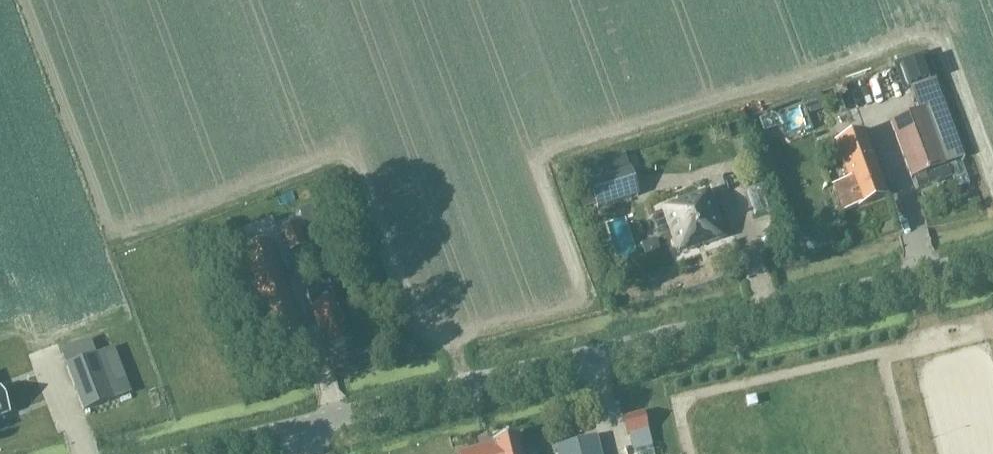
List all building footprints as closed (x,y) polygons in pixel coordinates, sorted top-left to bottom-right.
[(963,157),(943,103),(928,59),(902,69),(918,112),(891,122),(911,178),(945,166),(945,164),(963,157)] [(825,110),(819,94),(801,101),(807,116),(825,110)] [(781,124),(801,120),(797,104),(777,109),(781,124)] [(865,131),(835,142),(848,179),(832,185),(842,212),(858,206),(888,195),(865,131)] [(947,166),(913,179),(917,190),(951,178),(947,166)] [(597,208),(639,195),(630,168),(588,181),(597,208)] [(663,211),(678,254),(723,238),(707,193),(677,203),(678,205),(663,211)] [(289,252),(306,246),(297,222),(281,228),(289,252)] [(302,330),(268,240),(228,255),(247,307),(262,301),(276,339),(302,330)] [(334,300),(328,283),(305,291),(312,308),(311,308),(327,351),(350,342),(334,300)] [(61,350),(67,365),(83,410),(113,399),(132,392),(115,346),(96,354),(90,338),(61,350)] [(9,414),(0,391),(0,417),(9,414)] [(758,406),(756,397),(745,399),(748,408),(758,406)] [(628,435),(647,430),(643,413),(623,418),(628,435)] [(596,437),(556,448),(558,453),(600,453),(596,437)] [(463,453),(521,453),(517,438),(494,444),(494,446),(463,453)]
